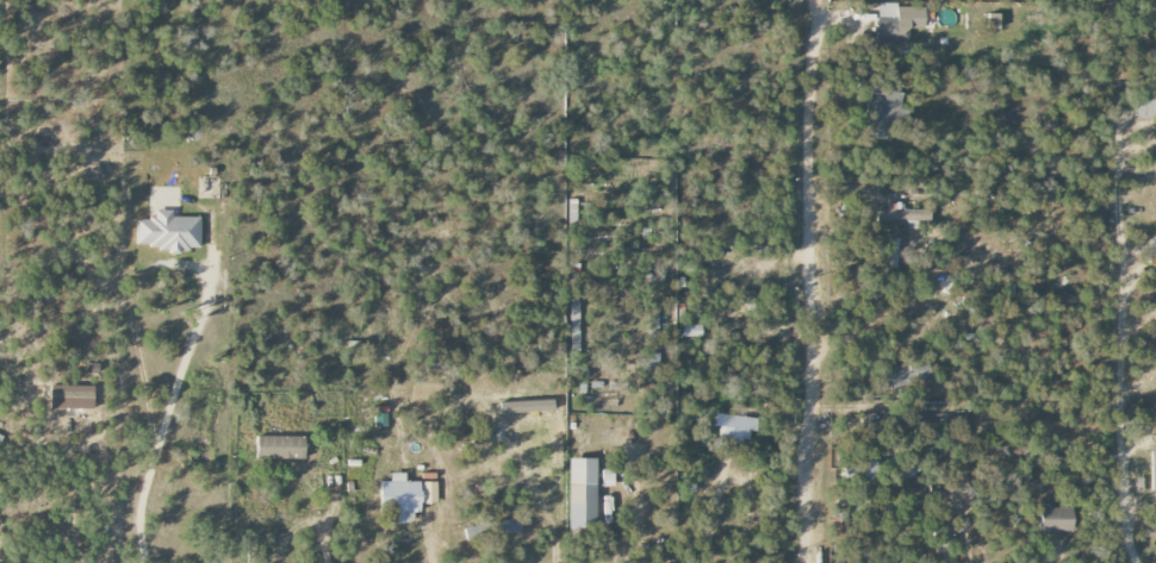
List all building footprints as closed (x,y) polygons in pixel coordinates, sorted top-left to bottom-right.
[(908,41),(908,29),(924,29),(924,7),(878,6),(877,41),(908,41)] [(988,30),(1000,29),(1000,14),(987,14),(988,30)] [(860,137),(887,141),(890,120),(896,120),(901,92),(868,87),(860,137)] [(1134,98),(1137,111),(1155,106),(1155,93),(1134,98)] [(875,209),(876,222),(906,221),(906,229),(916,229),(916,221),(926,221),(925,210),(899,210),(899,203),(887,203),(887,209),(875,209)] [(201,218),(173,217),(173,211),(155,211),(155,219),(137,219),(136,249),(201,250),(201,218)] [(682,337),(702,338),(702,325),(682,325),(682,337)] [(658,354),(637,354),(637,383),(659,383),(658,354)] [(50,409),(94,410),(94,387),(51,386),(50,409)] [(715,440),(747,442),(748,432),(755,432),(756,418),(716,415),(715,440)] [(305,460),(305,437),(256,436),(256,459),(305,460)] [(595,459),(568,459),(569,529),(596,529),(595,459)] [(880,485),(881,462),(858,462),(858,467),(842,466),(842,484),(880,485)] [(379,512),(396,512),(396,524),(413,523),(413,513),(419,513),(419,504),(436,504),(436,482),(404,482),(404,473),(389,473),(389,482),(379,482),(379,512)] [(1072,532),(1072,508),(1040,508),(1040,532),(1072,532)] [(465,537),(520,535),(519,522),(464,524),(465,537)]
